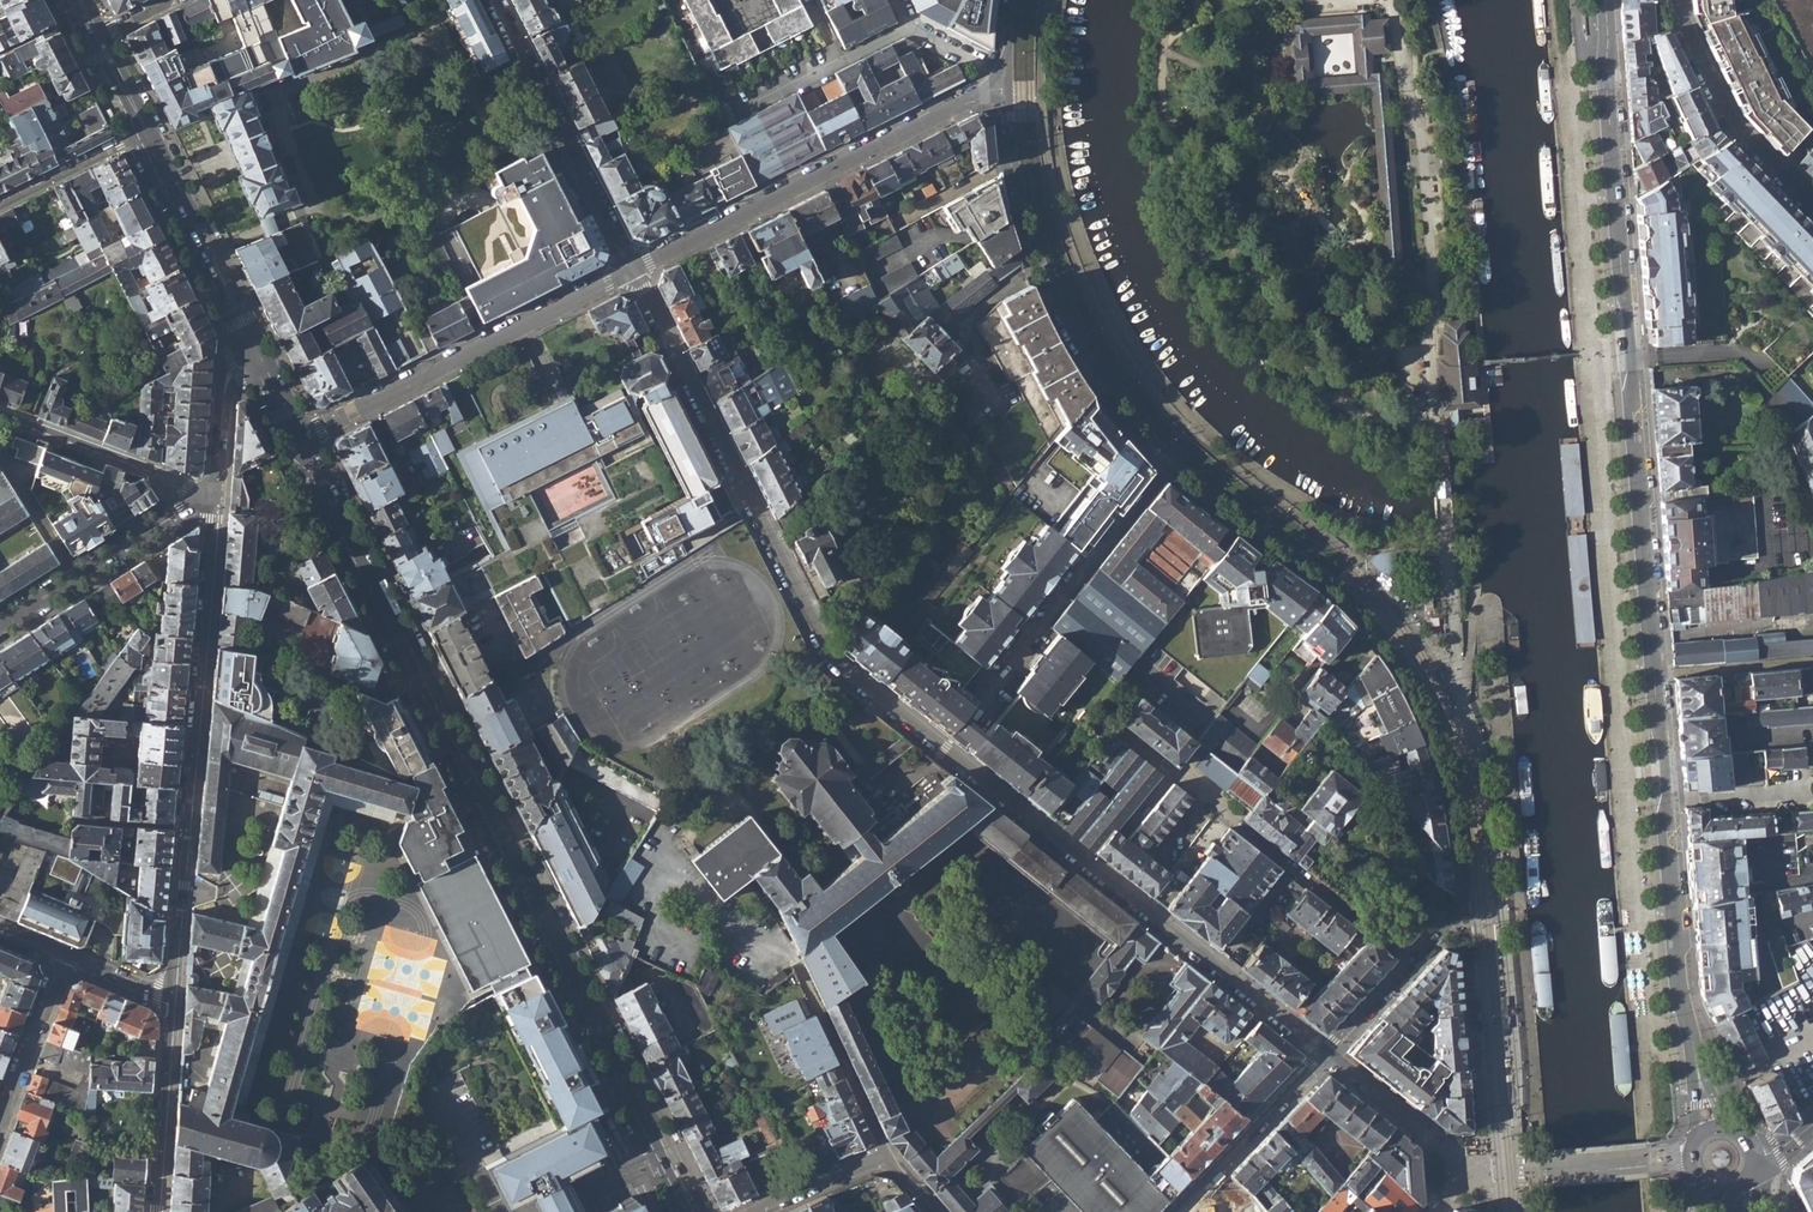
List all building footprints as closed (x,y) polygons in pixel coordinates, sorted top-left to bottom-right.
[(32,33),(54,23),(42,0),(36,0),(24,6),(24,7),(5,16),(10,26),(2,31),(0,27),(0,49),(32,33)] [(5,16),(24,7),(24,6),(36,0),(24,0),(21,1),(20,0),(19,0),(2,8),(1,6),(0,6),(0,10),(3,11),(5,16)] [(1,6),(2,8),(19,0),(0,0),(0,5),(1,6)] [(115,12),(140,0),(109,0),(115,12)] [(257,218),(300,203),(292,184),(288,185),(278,159),(275,160),(257,116),(259,115),(249,88),(277,76),(291,70),(293,74),(355,49),(353,45),(372,37),(367,27),(364,21),(352,26),(349,19),(331,27),(325,13),(306,21),(308,24),(277,36),(261,2),(266,0),(227,0),(244,45),(199,64),(183,70),(176,74),(152,86),(173,129),(214,114),(231,155),(257,218)] [(188,27),(212,18),(214,16),(207,0),(194,0),(180,7),(188,27)] [(306,21),(325,13),(331,27),(349,19),(339,0),(291,0),(302,23),(306,21)] [(486,71),(509,59),(479,0),(450,0),(451,2),(486,71)] [(529,34),(546,25),(559,19),(553,7),(548,7),(545,0),(512,0),(529,34)] [(576,10),(584,6),(582,0),(571,0),(576,10)] [(665,5),(663,0),(655,0),(659,9),(665,5)] [(719,68),(734,61),(735,63),(757,51),(747,31),(730,40),(717,13),(714,14),(707,0),(684,0),(719,68)] [(780,15),(764,23),(773,41),(788,33),(789,35),(812,24),(800,0),(772,0),(780,15)] [(838,37),(844,48),(895,22),(885,0),(820,0),(838,37)] [(989,39),(993,5),(993,0),(912,0),(917,10),(965,36),(972,38),(989,39)] [(1623,9),(1638,7),(1638,3),(1653,2),(1666,0),(1622,0),(1623,9)] [(1694,15),(1700,24),(1706,22),(1732,14),(1730,0),(1692,0),(1694,15)] [(1771,0),(1812,80),(1812,0),(1771,0)] [(1623,9),(1625,42),(1655,35),(1653,2),(1638,3),(1638,7),(1623,9)] [(162,17),(172,44),(182,40),(185,38),(179,23),(181,22),(176,9),(162,17)] [(1732,14),(1706,22),(1711,34),(1706,37),(1741,111),(1782,154),(1808,130),(1783,103),(1787,98),(1776,75),(1771,77),(1764,63),(1768,61),(1750,23),(1745,26),(1739,12),(1735,13),(1732,14)] [(367,27),(372,37),(405,24),(401,13),(367,27)] [(1369,21),(1368,15),(1360,16),(1354,16),(1307,20),(1287,22),(1287,26),(1285,26),(1291,91),(1292,91),(1293,95),(1313,93),(1360,89),(1372,88),(1372,83),(1371,75),(1373,75),(1371,53),(1389,52),(1387,19),(1369,21)] [(529,34),(550,75),(567,67),(557,47),(565,43),(562,38),(564,33),(567,32),(560,18),(559,19),(546,25),(529,34)] [(125,34),(141,64),(167,51),(155,20),(125,34)] [(54,23),(32,33),(34,38),(37,42),(58,31),(54,23)] [(46,68),(51,77),(75,65),(71,56),(58,31),(37,42),(34,43),(38,52),(40,55),(33,60),(32,63),(36,67),(44,63),(46,68)] [(1696,86),(1670,31),(1655,35),(1625,42),(1624,42),(1630,111),(1650,103),(1652,103),(1659,100),(1671,96),(1696,86)] [(600,40),(604,48),(611,44),(607,37),(600,40)] [(903,71),(918,101),(963,79),(958,70),(956,71),(952,65),(925,79),(910,50),(920,46),(904,37),(890,44),(900,65),(903,71)] [(34,38),(12,49),(18,62),(38,52),(34,43),(37,42),(34,38)] [(989,39),(972,38),(972,43),(988,52),(988,51),(989,39)] [(550,75),(577,128),(609,112),(638,98),(611,44),(604,48),(567,67),(550,75)] [(838,77),(845,90),(857,84),(864,101),(853,107),(865,129),(918,101),(903,71),(899,73),(903,81),(880,93),(873,78),(900,65),(890,44),(836,71),(838,77)] [(141,64),(152,86),(176,74),(183,70),(199,64),(192,48),(177,54),(174,47),(167,51),(141,64)] [(12,49),(0,55),(0,70),(6,82),(24,73),(18,62),(12,49)] [(64,98),(68,98),(87,88),(75,65),(51,77),(50,78),(58,93),(61,92),(63,96),(64,98)] [(34,75),(38,81),(39,83),(50,78),(51,77),(46,68),(35,74),(34,75)] [(1373,75),(1371,75),(1372,83),(1372,88),(1388,285),(1394,284),(1401,284),(1392,168),(1384,74),(1373,75)] [(798,97),(824,149),(865,129),(853,107),(851,104),(847,94),(845,90),(838,77),(822,85),(829,99),(825,101),(821,103),(813,89),(798,97)] [(0,97),(9,114),(29,104),(45,96),(43,92),(39,83),(38,81),(9,95),(6,88),(0,91),(0,97)] [(1671,96),(1691,140),(1716,127),(1710,115),(1707,116),(1699,100),(1702,98),(1696,86),(1671,96)] [(43,92),(45,96),(47,99),(54,96),(50,89),(43,92)] [(795,92),(731,125),(727,127),(742,158),(756,184),(824,149),(798,97),(795,92)] [(39,126),(56,118),(57,119),(69,113),(63,102),(51,108),(47,99),(45,96),(29,104),(39,126)] [(1710,115),(1702,98),(1699,100),(1707,116),(1710,115)] [(1630,111),(1632,142),(1655,130),(1659,129),(1665,126),(1661,118),(1666,116),(1659,100),(1652,103),(1650,103),(1630,111)] [(79,112),(84,122),(90,133),(106,124),(95,103),(79,112)] [(32,150),(42,170),(57,163),(52,152),(39,126),(29,104),(9,114),(8,114),(22,143),(16,146),(21,156),(32,150)] [(115,119),(110,107),(106,109),(111,121),(115,119)] [(600,135),(605,144),(619,136),(617,128),(609,112),(577,128),(585,143),(600,135)] [(955,125),(964,143),(969,143),(992,141),(990,121),(977,114),(955,125)] [(52,152),(69,144),(67,140),(57,119),(56,118),(39,126),(52,152)] [(76,127),(82,137),(90,133),(84,122),(76,127)] [(52,152),(57,163),(112,135),(106,124),(90,133),(82,137),(74,141),(69,144),(52,152)] [(940,132),(951,154),(966,146),(964,143),(955,125),(940,132)] [(1694,146),(1700,157),(1729,140),(1716,127),(1691,140),(1694,146)] [(1632,142),(1644,165),(1659,157),(1668,153),(1655,130),(1632,142)] [(932,163),(944,188),(963,178),(951,154),(940,132),(921,142),(932,163)] [(585,143),(598,167),(613,160),(608,150),(621,143),(619,136),(605,144),(600,135),(585,143)] [(1812,310),(1812,232),(1809,228),(1812,226),(1810,224),(1805,228),(1794,218),(1799,213),(1797,211),(1795,213),(1790,209),(1793,206),(1790,204),(1789,206),(1765,181),(1767,179),(1765,177),(1762,180),(1757,175),(1760,172),(1757,169),(1752,175),(1742,165),(1748,160),(1746,157),(1743,160),(1738,155),(1741,153),(1729,140),(1700,157),(1693,162),(1689,164),(1683,168),(1674,173),(1641,193),(1636,196),(1641,212),(1638,213),(1638,222),(1642,224),(1643,234),(1640,239),(1640,248),(1644,247),(1648,283),(1643,283),(1644,291),(1648,294),(1649,306),(1645,309),(1646,317),(1650,317),(1652,342),(1652,345),(1658,344),(1692,342),(1700,341),(1693,231),(1690,202),(1680,201),(1681,176),(1694,169),(1707,181),(1705,184),(1726,202),(1716,210),(1760,255),(1757,258),(1768,269),(1771,267),(1811,308),(1812,310)] [(971,163),(976,171),(994,161),(992,141),(969,143),(971,163)] [(924,168),(932,163),(921,142),(903,151),(915,174),(925,169),(924,168)] [(42,170),(32,150),(21,156),(16,146),(15,143),(6,147),(8,153),(0,157),(0,191),(42,170)] [(518,150),(481,169),(484,175),(521,156),(533,159),(541,155),(536,145),(520,153),(518,150)] [(1686,157),(1684,152),(1681,146),(1675,149),(1674,150),(1683,168),(1689,164),(1686,157)] [(1812,184),(1812,182),(1812,148),(1796,168),(1812,184)] [(885,160),(897,182),(915,174),(903,151),(885,160)] [(120,153),(91,168),(99,184),(103,192),(106,199),(110,206),(139,191),(120,153)] [(632,236),(646,241),(690,218),(676,191),(666,196),(663,190),(656,186),(651,185),(642,187),(624,154),(613,160),(598,167),(632,236)] [(521,156),(484,175),(489,186),(495,196),(497,195),(501,201),(514,195),(531,229),(523,257),(463,285),(468,295),(482,322),(493,316),(527,299),(557,283),(595,264),(595,263),(600,245),(602,243),(584,207),(579,210),(574,203),(568,190),(556,165),(548,169),(541,155),(533,159),(521,156)] [(1637,185),(1641,193),(1674,173),(1671,167),(1665,170),(1659,157),(1644,165),(1634,170),(1641,182),(1637,185)] [(676,191),(690,218),(756,184),(742,158),(710,175),(710,173),(676,191)] [(877,196),(878,197),(898,186),(897,182),(885,160),(864,170),(877,196)] [(1757,169),(1748,160),(1742,165),(1752,175),(1757,169)] [(65,180),(84,216),(97,210),(97,209),(95,205),(98,203),(95,199),(90,189),(99,184),(91,168),(65,180)] [(877,196),(864,170),(842,182),(855,207),(877,196)] [(942,208),(957,231),(964,227),(973,242),(976,240),(1008,220),(1005,211),(1001,193),(997,177),(973,190),(976,195),(965,202),(962,197),(942,208)] [(1790,204),(1767,179),(1765,181),(1789,206),(1790,204)] [(62,219),(67,227),(86,218),(84,216),(65,180),(53,187),(67,216),(62,219)] [(99,184),(90,189),(95,199),(98,197),(97,195),(103,192),(99,184)] [(828,189),(833,202),(844,198),(839,184),(828,189)] [(922,188),(927,197),(936,193),(931,184),(922,188)] [(574,187),(568,190),(574,203),(580,200),(574,187)] [(83,251),(74,256),(79,266),(104,254),(111,267),(163,238),(139,191),(110,206),(116,217),(126,236),(116,240),(111,231),(108,232),(106,229),(98,212),(86,218),(67,227),(62,230),(67,241),(76,237),(83,251)] [(785,210),(801,243),(840,224),(824,191),(785,210)] [(903,196),(909,207),(917,203),(911,192),(903,196)] [(98,212),(110,206),(106,199),(98,203),(95,205),(97,209),(97,210),(98,212)] [(16,221),(17,224),(27,219),(29,218),(21,202),(9,208),(16,221)] [(110,206),(98,212),(106,229),(116,217),(110,206)] [(12,223),(16,221),(9,208),(0,213),(0,247),(6,259),(11,256),(12,256),(7,245),(11,243),(3,228),(12,223)] [(86,218),(98,212),(97,210),(84,216),(86,218)] [(807,287),(820,281),(812,265),(801,243),(785,210),(747,230),(756,248),(757,250),(764,247),(767,253),(760,257),(782,301),(791,296),(791,293),(784,279),(781,278),(780,274),(796,265),(807,287)] [(1810,224),(1799,213),(1794,218),(1805,228),(1810,224)] [(216,229),(211,218),(209,219),(207,220),(212,231),(214,230),(216,229)] [(27,219),(17,224),(21,232),(21,233),(29,229),(30,226),(27,219)] [(235,248),(254,287),(266,281),(285,273),(324,256),(310,219),(275,233),(235,248)] [(976,240),(993,266),(1017,249),(1016,245),(1013,236),(1011,230),(1008,220),(976,240)] [(17,224),(16,221),(12,223),(18,236),(22,234),(21,233),(21,232),(17,224)] [(453,265),(430,223),(419,228),(441,272),(453,265)] [(50,249),(67,241),(62,230),(38,243),(33,246),(37,253),(47,248),(50,249)] [(750,250),(756,248),(747,230),(709,249),(719,268),(724,265),(728,275),(752,263),(749,256),(752,254),(750,250)] [(863,268),(902,247),(894,232),(855,253),(863,268)] [(356,334),(374,325),(371,320),(404,303),(369,233),(335,250),(336,253),(338,257),(332,260),(344,285),(342,286),(350,302),(338,308),(319,317),(328,334),(334,346),(356,334)] [(1559,233),(1558,233),(1556,233),(1555,233),(1554,234),(1554,236),(1554,238),(1554,247),(1554,257),(1556,271),(1557,285),(1559,292),(1560,295),(1562,296),(1563,297),(1564,296),(1566,295),(1567,291),(1567,284),(1566,270),(1565,256),(1564,247),(1562,237),(1562,235),(1561,234),(1560,233),(1559,233)] [(113,270),(126,295),(137,290),(140,289),(137,283),(129,267),(139,262),(144,271),(141,272),(142,276),(145,274),(147,278),(150,283),(180,268),(169,249),(163,238),(111,267),(113,270)] [(33,246),(38,243),(37,239),(27,244),(29,248),(33,246)] [(595,264),(557,283),(558,285),(601,263),(605,248),(602,243),(600,245),(595,263),(595,264)] [(757,250),(760,257),(767,253),(764,247),(757,250)] [(712,274),(716,282),(724,278),(719,268),(709,249),(693,257),(703,278),(712,274)] [(946,302),(956,316),(995,285),(995,283),(1022,263),(1017,249),(993,266),(988,271),(987,269),(946,302)] [(956,253),(918,276),(927,290),(964,266),(956,253)] [(73,291),(113,270),(111,267),(104,254),(79,266),(54,279),(63,296),(71,313),(83,307),(78,297),(76,298),(73,291)] [(11,256),(6,259),(0,262),(0,284),(8,301),(42,284),(38,274),(37,272),(11,285),(4,270),(15,265),(11,256)] [(74,256),(38,274),(42,284),(54,279),(79,266),(74,256)] [(812,265),(820,281),(835,274),(827,258),(812,265)] [(890,294),(914,279),(917,277),(910,263),(871,284),(879,300),(890,294)] [(658,287),(668,306),(689,295),(692,294),(678,265),(663,272),(658,287)] [(185,280),(180,268),(150,283),(145,286),(149,292),(150,295),(152,300),(157,309),(149,313),(140,296),(137,290),(126,295),(142,324),(194,297),(185,280)] [(330,292),(302,306),(285,273),(266,281),(254,287),(261,302),(273,324),(280,338),(306,324),(319,317),(338,308),(330,292)] [(937,308),(927,290),(918,276),(917,277),(914,279),(890,294),(897,308),(910,330),(924,317),(926,315),(937,308)] [(147,278),(137,283),(140,289),(145,286),(150,283),(147,278)] [(5,304),(10,323),(16,320),(63,296),(54,279),(42,284),(8,301),(5,304)] [(879,300),(871,284),(840,299),(850,319),(879,300)] [(988,437),(1017,487),(1055,439),(1091,395),(1080,379),(1064,354),(1045,317),(1030,284),(1002,299),(976,324),(984,340),(986,339),(1006,378),(998,383),(1010,406),(988,437)] [(140,296),(149,292),(145,286),(140,289),(137,290),(140,296)] [(692,294),(689,295),(692,301),(699,297),(697,292),(692,294)] [(419,334),(428,352),(482,323),(482,322),(468,295),(424,318),(429,328),(419,334)] [(697,312),(692,301),(689,295),(668,306),(676,322),(697,312)] [(726,298),(734,316),(741,313),(733,295),(726,298)] [(462,452),(505,551),(526,541),(541,571),(543,572),(571,627),(742,520),(737,509),(737,510),(718,518),(704,489),(716,483),(716,478),(709,466),(709,462),(707,462),(702,452),(703,450),(700,449),(695,438),(695,435),(693,435),(687,426),(689,424),(688,422),(686,422),(681,412),(681,408),(679,408),(674,397),(675,396),(669,393),(666,393),(662,384),(664,383),(666,373),(667,372),(660,357),(658,358),(647,353),(642,356),(633,337),(647,331),(632,301),(616,296),(588,311),(599,334),(605,331),(622,336),(626,342),(635,360),(625,364),(621,376),(629,391),(633,393),(625,397),(620,389),(577,411),(573,402),(576,401),(573,396),(570,397),(565,400),(553,406),(489,438),(476,445),(462,452)] [(160,358),(167,373),(213,350),(213,346),(214,335),(199,308),(194,297),(142,324),(150,338),(175,326),(182,339),(178,341),(181,347),(160,358)] [(527,299),(493,316),(494,318),(528,300),(527,299)] [(1396,306),(1390,307),(1391,319),(1404,318),(1403,306),(1396,306)] [(706,308),(697,312),(699,317),(708,313),(706,308)] [(910,330),(897,308),(887,316),(900,338),(931,371),(932,370),(943,382),(951,374),(941,363),(956,348),(926,315),(924,317),(910,330)] [(702,322),(699,317),(697,312),(676,322),(689,348),(710,338),(706,329),(712,326),(708,319),(702,322)] [(15,334),(16,320),(10,323),(3,344),(11,346),(15,334)] [(1457,320),(1444,321),(1445,325),(1445,327),(1445,328),(1445,331),(1445,332),(1443,332),(1441,332),(1443,358),(1440,359),(1438,359),(1438,365),(1440,383),(1442,410),(1445,409),(1451,409),(1461,408),(1479,407),(1475,362),(1475,357),(1469,358),(1466,327),(1463,327),(1462,320),(1457,320)] [(294,366),(320,353),(306,324),(280,338),(286,350),(294,366)] [(374,325),(356,334),(377,377),(395,368),(385,348),(374,325)] [(129,337),(134,346),(140,343),(136,334),(129,337)] [(334,346),(328,334),(321,337),(327,349),(334,346)] [(710,338),(689,348),(700,368),(735,350),(740,348),(739,346),(725,353),(715,335),(710,338)] [(152,342),(157,353),(164,348),(159,337),(152,342)] [(400,340),(385,348),(395,368),(411,360),(400,340)] [(336,350),(334,346),(327,349),(320,353),(294,366),(302,382),(312,401),(315,405),(320,405),(353,390),(333,351),(336,350)] [(962,354),(956,348),(941,363),(951,374),(959,366),(955,361),(962,354)] [(167,373),(142,385),(141,412),(167,415),(174,415),(208,417),(209,397),(210,390),(211,370),(213,350),(167,373)] [(716,401),(751,381),(747,372),(748,369),(744,362),(741,361),(735,350),(700,368),(716,401)] [(70,366),(73,371),(79,369),(84,366),(81,360),(70,366)] [(716,401),(732,432),(761,416),(771,409),(796,392),(782,363),(751,381),(716,401)] [(55,373),(53,377),(65,382),(70,370),(68,367),(55,373)] [(18,406),(24,389),(26,383),(1,374),(0,374),(0,402),(1,402),(2,399),(18,406)] [(52,422),(62,425),(68,409),(60,405),(62,401),(59,396),(65,382),(53,377),(39,416),(52,422)] [(1778,389),(1808,419),(1812,415),(1812,400),(1790,377),(1778,389)] [(1344,382),(1341,388),(1346,391),(1351,393),(1354,387),(1349,384),(1344,382)] [(444,384),(438,387),(449,406),(447,407),(452,425),(456,422),(456,420),(461,416),(444,384)] [(1651,389),(1656,455),(1689,452),(1688,441),(1697,441),(1693,396),(1696,394),(1695,386),(1651,389)] [(425,394),(412,401),(422,420),(447,407),(449,406),(438,387),(425,394)] [(17,408),(28,412),(35,393),(24,389),(18,406),(17,408)] [(119,397),(122,404),(130,399),(127,393),(119,397)] [(1071,458),(1093,476),(1124,437),(1098,406),(1091,395),(1055,439),(1074,455),(1071,458)] [(232,476),(230,511),(249,509),(249,506),(249,495),(241,470),(253,465),(262,462),(261,458),(273,454),(244,400),(237,402),(232,476)] [(390,412),(384,416),(396,440),(425,425),(422,420),(412,401),(390,412)] [(101,407),(104,421),(109,420),(107,404),(101,407)] [(69,407),(68,409),(62,425),(67,427),(69,420),(80,412),(69,407)] [(108,442),(127,449),(131,438),(135,426),(118,418),(109,420),(104,421),(101,407),(81,417),(80,424),(69,420),(67,427),(108,442)] [(866,419),(872,425),(883,414),(879,407),(866,419)] [(907,416),(912,421),(920,413),(916,408),(907,416)] [(1452,413),(1453,426),(1462,425),(1462,420),(1462,412),(1461,408),(1451,409),(1452,413)] [(732,432),(748,464),(775,444),(764,423),(776,417),(771,409),(761,416),(732,432)] [(208,417),(174,415),(174,424),(167,423),(167,415),(141,412),(138,439),(137,453),(160,462),(162,438),(172,439),(172,443),(168,443),(167,464),(198,477),(204,469),(206,440),(207,427),(208,417)] [(1808,419),(1790,436),(1812,490),(1812,415),(1808,419)] [(885,437),(889,441),(897,433),(900,437),(912,425),(906,418),(885,437)] [(784,438),(788,444),(810,428),(806,421),(784,438)] [(389,464),(368,423),(341,437),(335,444),(335,447),(352,483),(389,464)] [(430,436),(432,441),(441,457),(454,450),(443,429),(430,436)] [(1078,548),(1087,555),(1153,469),(1124,437),(1093,476),(1053,527),(1078,548)] [(1578,437),(1560,439),(1578,646),(1596,645),(1578,437)] [(31,461),(38,464),(43,449),(46,441),(39,438),(37,444),(31,461)] [(138,439),(131,438),(127,449),(137,453),(138,439)] [(1401,439),(1397,439),(1398,449),(1415,448),(1414,438),(1401,439)] [(404,455),(410,453),(417,449),(413,441),(400,448),(404,455)] [(417,449),(410,453),(417,466),(425,461),(434,478),(448,470),(441,457),(432,441),(417,449)] [(748,464),(775,517),(800,494),(793,480),(796,477),(792,468),(788,470),(775,444),(748,464)] [(104,472),(59,456),(43,449),(38,464),(33,476),(40,479),(56,485),(62,493),(71,508),(73,511),(52,524),(71,555),(74,553),(73,550),(83,544),(85,546),(100,536),(99,534),(109,528),(110,530),(113,528),(108,519),(95,496),(99,486),(104,472)] [(1656,455),(1660,502),(1706,497),(1705,485),(1703,485),(1702,480),(1691,481),(1689,452),(1656,455)] [(104,472),(99,486),(119,494),(125,480),(127,471),(107,463),(104,472)] [(389,464),(352,483),(358,495),(367,512),(394,498),(403,493),(390,467),(389,464)] [(0,470),(0,531),(17,521),(34,549),(1,570),(0,569),(0,599),(58,562),(44,540),(0,470)] [(157,500),(143,477),(133,483),(125,480),(119,494),(123,495),(127,502),(130,507),(134,515),(157,500)] [(56,485),(40,479),(39,479),(38,482),(41,485),(62,493),(56,485)] [(1435,493),(1436,499),(1450,499),(1449,480),(1435,481),(1435,493)] [(1099,567),(1165,622),(1222,551),(1212,543),(1225,528),(1223,527),(1191,503),(1166,482),(1099,567)] [(119,494),(99,486),(95,496),(108,519),(127,508),(130,507),(127,502),(123,495),(119,494)] [(1660,502),(1667,589),(1704,587),(1702,565),(1727,563),(1727,561),(1757,558),(1751,494),(1706,497),(1660,502)] [(394,498),(367,512),(380,539),(404,526),(408,524),(394,498)] [(842,649),(884,683),(888,678),(909,648),(919,634),(929,621),(943,632),(949,637),(983,664),(986,666),(1078,548),(1053,527),(1019,499),(978,550),(937,521),(863,613),(840,645),(842,649)] [(71,508),(50,521),(52,524),(73,511),(71,508)] [(229,527),(228,533),(255,534),(256,516),(239,514),(240,511),(230,511),(229,527)] [(920,531),(923,533),(933,519),(929,516),(929,517),(926,515),(916,530),(920,532),(920,531)] [(802,569),(817,600),(829,593),(826,587),(851,572),(851,566),(848,560),(841,557),(825,525),(814,531),(812,527),(810,527),(806,529),(804,531),(805,535),(789,544),(802,569)] [(157,580),(168,581),(195,584),(196,566),(199,528),(198,526),(168,545),(166,575),(162,574),(150,556),(144,561),(155,579),(157,580)] [(404,526),(380,539),(393,564),(417,552),(404,526)] [(109,528),(99,534),(100,536),(110,530),(109,528)] [(1212,543),(1222,551),(1235,535),(1225,528),(1212,543)] [(252,581),(255,541),(255,534),(228,533),(223,586),(251,588),(263,592),(263,580),(258,579),(257,582),(252,581)] [(1140,654),(1217,714),(1218,713),(1249,674),(1255,666),(1258,663),(1263,656),(1291,622),(1316,591),(1272,559),(1268,564),(1257,555),(1258,554),(1235,535),(1222,551),(1165,622),(1140,654)] [(410,598),(426,631),(457,615),(466,611),(494,597),(534,576),(543,572),(541,571),(526,541),(505,551),(479,565),(491,589),(469,600),(468,596),(460,600),(450,579),(410,598)] [(83,544),(73,550),(74,553),(85,546),(83,544)] [(1373,556),(1367,559),(1369,563),(1372,566),(1376,570),(1381,573),(1385,574),(1391,575),(1395,575),(1397,575),(1400,574),(1404,573),(1410,570),(1415,565),(1418,562),(1420,560),(1422,555),(1423,549),(1415,548),(1407,547),(1399,547),(1391,549),(1385,550),(1379,553),(1373,556)] [(417,552),(393,564),(410,598),(450,579),(452,577),(442,557),(433,562),(426,548),(417,552)] [(334,574),(323,553),(298,567),(302,575),(299,577),(306,589),(334,574)] [(155,579),(144,561),(129,570),(140,588),(155,579)] [(1093,659),(1118,680),(1120,678),(1140,654),(1165,622),(1099,567),(1052,627),(1058,632),(1093,659)] [(140,588),(129,570),(110,582),(119,597),(123,602),(142,590),(140,588)] [(1779,578),(1781,615),(1812,612),(1812,570),(1779,578)] [(364,633),(334,574),(306,589),(317,609),(321,607),(323,611),(321,613),(342,623),(364,633)] [(494,597),(523,657),(562,632),(557,623),(545,629),(542,628),(527,597),(529,593),(540,587),(534,576),(494,597)] [(1779,578),(1757,583),(1759,617),(1781,615),(1779,578)] [(162,614),(160,633),(190,637),(192,609),(195,584),(168,581),(167,591),(164,591),(163,599),(158,598),(158,600),(157,608),(156,617),(158,617),(158,613),(162,614)] [(119,597),(110,582),(98,590),(103,598),(107,604),(114,600),(119,597)] [(295,595),(303,591),(299,583),(290,588),(295,595)] [(1757,583),(1734,584),(1736,618),(1759,617),(1757,583)] [(1734,584),(1704,587),(1705,621),(1736,618),(1734,584)] [(251,588),(223,586),(221,615),(247,618),(258,619),(264,602),(271,605),(268,612),(304,625),(309,609),(263,592),(251,588)] [(1667,589),(1671,629),(1671,630),(1689,628),(1689,622),(1705,621),(1704,587),(1667,589)] [(97,602),(103,598),(98,590),(92,593),(97,602)] [(1316,591),(1291,622),(1304,632),(1328,602),(1316,591)] [(118,606),(123,602),(119,597),(114,600),(118,606)] [(83,599),(65,610),(78,633),(96,620),(83,599)] [(1326,661),(1353,627),(1342,615),(1328,602),(1304,632),(1291,648),(1309,662),(1316,654),(1326,661)] [(65,610),(41,625),(62,652),(82,638),(78,633),(65,610)] [(221,615),(218,648),(244,652),(247,618),(221,615)] [(485,668),(457,615),(426,631),(459,696),(479,685),(489,680),(483,669),(485,668)] [(1513,616),(1510,615),(1507,617),(1506,619),(1505,621),(1506,652),(1508,654),(1509,655),(1511,656),(1512,656),(1513,656),(1516,655),(1517,653),(1518,651),(1516,620),(1515,618),(1513,616)] [(135,621),(138,627),(140,631),(146,631),(140,621),(135,621)] [(379,663),(364,633),(342,623),(333,650),(338,651),(330,675),(371,688),(379,663)] [(41,625),(28,634),(41,650),(49,658),(50,660),(62,652),(41,625)] [(138,627),(117,656),(130,665),(138,666),(140,667),(141,660),(141,655),(148,655),(148,642),(150,640),(150,632),(146,631),(140,631),(138,627)] [(154,632),(150,632),(150,640),(148,642),(148,655),(141,655),(141,660),(188,661),(189,650),(190,637),(160,633),(154,632)] [(939,649),(949,637),(943,632),(933,645),(939,649)] [(971,752),(1025,796),(1046,770),(1050,765),(1071,739),(1103,699),(1076,679),(1093,659),(1058,632),(1029,666),(1032,669),(1015,690),(1018,692),(985,733),(971,752)] [(1754,637),(1756,660),(1812,655),(1812,639),(1782,641),(1781,632),(1754,635),(1754,637)] [(0,651),(0,659),(9,671),(15,680),(49,658),(41,650),(28,634),(0,651)] [(909,648),(888,678),(894,683),(890,687),(913,706),(916,704),(923,709),(920,712),(971,752),(985,733),(964,717),(975,702),(961,691),(983,664),(949,637),(939,649),(933,645),(919,634),(909,648)] [(1674,666),(1756,660),(1754,637),(1672,643),(1674,666)] [(1354,666),(1362,672),(1375,655),(1369,647),(1354,666)] [(213,700),(240,711),(266,722),(266,711),(269,711),(268,700),(258,685),(255,673),(249,673),(252,653),(244,652),(218,648),(213,700)] [(101,668),(105,673),(117,656),(114,652),(101,668)] [(1362,672),(1360,674),(1387,731),(1413,720),(1411,717),(1393,682),(1375,655),(1362,672)] [(105,673),(74,714),(96,716),(129,669),(138,671),(138,666),(130,665),(117,656),(105,673)] [(6,731),(22,753),(52,730),(15,680),(9,671),(0,659),(0,735),(6,731)] [(1076,679),(1103,699),(1118,680),(1093,659),(1076,679)] [(187,675),(188,661),(141,660),(140,667),(150,667),(142,675),(138,674),(137,683),(185,688),(187,675)] [(1249,674),(1261,684),(1268,677),(1270,674),(1258,663),(1255,666),(1249,674)] [(1810,667),(1748,672),(1750,696),(1753,696),(1812,692),(1810,667)] [(1308,695),(1326,672),(1321,668),(1302,691),(1308,695)] [(1329,713),(1348,689),(1326,672),(1308,695),(1326,710),(1329,713)] [(1754,712),(1753,696),(1750,696),(1748,672),(1734,673),(1734,678),(1739,686),(1737,686),(1738,701),(1734,701),(1717,703),(1716,691),(1723,690),(1722,678),(1718,675),(1696,676),(1675,678),(1678,718),(1719,715),(1734,713),(1754,712)] [(137,683),(138,674),(131,674),(129,688),(135,689),(136,683),(137,683)] [(1353,748),(1387,731),(1360,674),(1348,689),(1329,713),(1326,716),(1353,748)] [(894,683),(888,678),(884,683),(890,687),(894,683)] [(479,685),(459,696),(490,755),(531,733),(513,699),(503,704),(491,679),(489,680),(479,685)] [(184,708),(185,688),(137,683),(136,683),(135,689),(134,700),(143,700),(143,705),(146,705),(146,715),(141,715),(142,705),(133,704),(132,720),(182,725),(184,708)] [(1517,683),(1516,683),(1515,683),(1513,684),(1512,685),(1511,686),(1511,688),(1511,715),(1511,717),(1512,718),(1513,719),(1513,720),(1515,721),(1517,722),(1518,722),(1520,721),(1520,720),(1522,718),(1522,716),(1522,715),(1521,688),(1521,686),(1520,685),(1519,684),(1517,683)] [(371,707),(385,731),(405,773),(429,761),(397,699),(394,701),(375,695),(371,707)] [(1122,721),(1177,766),(1184,756),(1196,742),(1195,741),(1196,740),(1142,696),(1122,721)] [(1282,723),(1300,700),(1297,698),(1279,720),(1282,723)] [(230,761),(288,779),(298,745),(301,746),(304,737),(266,722),(240,711),(213,700),(208,749),(221,752),(221,758),(230,761)] [(122,719),(132,720),(133,704),(124,703),(122,719)] [(1298,728),(1310,737),(1326,716),(1329,713),(1326,710),(1322,714),(1314,706),(1298,728)] [(1812,725),(1812,707),(1766,711),(1767,725),(1767,728),(1812,725)] [(1754,712),(1734,713),(1734,721),(1746,720),(1747,727),(1767,725),(1766,711),(1754,712)] [(1258,746),(1218,713),(1217,714),(1196,740),(1208,750),(1236,773),(1250,756),(1258,746)] [(92,781),(98,781),(131,783),(144,785),(158,786),(177,787),(182,725),(132,720),(122,719),(100,717),(96,716),(74,714),(31,776),(76,779),(92,781)] [(1681,756),(1725,753),(1724,738),(1721,735),(1719,715),(1678,718),(1681,756)] [(537,731),(562,770),(566,764),(574,750),(578,744),(578,742),(564,718),(537,731)] [(1267,770),(1277,778),(1289,763),(1301,748),(1306,742),(1294,733),(1282,723),(1279,720),(1262,741),(1266,744),(1279,755),(1267,770)] [(1353,748),(1371,768),(1395,757),(1404,752),(1423,744),(1413,720),(1387,731),(1353,748)] [(1309,738),(1310,737),(1298,728),(1294,733),(1306,742),(1309,738)] [(1118,941),(1134,922),(949,775),(941,782),(934,775),(876,822),(873,819),(874,818),(873,816),(871,817),(868,813),(873,809),(871,807),(869,808),(864,803),(866,801),(864,798),(862,800),(857,794),(859,793),(857,789),(856,791),(852,787),(853,785),(852,782),(849,785),(846,781),(849,778),(848,776),(863,762),(837,730),(826,739),(824,737),(819,740),(818,739),(816,740),(817,741),(813,743),(812,741),(813,739),(811,738),(810,740),(808,740),(807,738),(804,738),(804,740),(801,742),(796,735),(794,737),(788,737),(787,735),(780,741),(778,741),(777,744),(779,744),(778,749),(776,750),(776,752),(779,753),(781,758),(777,762),(776,761),(775,763),(777,763),(775,770),(777,769),(779,772),(775,774),(775,773),(772,774),(774,777),(770,780),(771,782),(773,780),(779,787),(775,789),(777,791),(778,790),(797,815),(802,810),(804,813),(806,812),(805,809),(807,809),(811,814),(809,816),(811,818),(813,817),(817,822),(815,824),(817,826),(819,824),(824,829),(822,831),(824,833),(826,832),(831,838),(828,840),(829,842),(835,838),(838,842),(837,844),(839,846),(841,845),(852,858),(851,862),(818,887),(807,875),(799,881),(746,815),(689,861),(720,899),(752,874),(777,909),(802,961),(885,1137),(951,1211),(1008,1211),(988,1188),(983,1192),(960,1167),(978,1148),(968,1137),(1016,1092),(1026,1102),(1058,1072),(1042,1056),(935,1156),(905,1121),(903,1122),(897,1109),(896,1110),(843,997),(847,995),(844,990),(861,980),(828,932),(884,888),(891,895),(899,894),(895,887),(901,883),(905,887),(909,882),(908,877),(904,873),(966,822),(1118,941)] [(1047,813),(1064,826),(1128,746),(1118,739),(1112,733),(1072,783),(1047,813)] [(525,826),(530,835),(557,781),(548,776),(543,766),(545,766),(543,762),(541,763),(528,735),(518,740),(490,755),(525,826)] [(1306,742),(1301,748),(1309,754),(1316,744),(1309,738),(1306,742)] [(859,778),(866,787),(915,748),(906,741),(859,778)] [(1250,756),(1253,759),(1266,744),(1262,741),(1258,746),(1250,756)] [(1389,789),(1434,777),(1423,744),(1404,752),(1409,769),(1400,772),(1395,757),(1371,768),(1389,789)] [(403,812),(404,812),(411,785),(372,775),(373,771),(360,767),(358,770),(328,761),(330,754),(301,746),(298,745),(288,779),(269,846),(281,849),(257,929),(247,926),(193,913),(189,955),(197,958),(200,956),(201,948),(242,958),(249,960),(239,996),(231,994),(197,986),(198,977),(196,973),(188,972),(182,1053),(187,1053),(194,1049),(197,1044),(206,1018),(224,1021),(205,1092),(191,1088),(190,1094),(179,1092),(179,1102),(201,1108),(241,1121),(266,1027),(253,1022),(320,788),(385,807),(403,812)] [(1115,831),(1162,773),(1128,746),(1064,826),(1081,840),(1097,852),(1115,830),(1115,831)] [(1802,747),(1765,749),(1766,768),(1812,765),(1812,746),(1802,747)] [(219,875),(230,761),(221,758),(221,752),(208,749),(197,872),(219,875)] [(574,750),(566,764),(658,814),(667,800),(574,750)] [(1236,773),(1208,750),(1207,751),(1196,766),(1251,810),(1244,819),(1286,852),(1305,829),(1306,827),(1289,814),(1273,801),(1269,799),(1264,795),(1236,773)] [(1747,767),(1745,751),(1725,753),(1681,756),(1684,792),(1729,788),(1728,769),(1747,767)] [(1525,815),(1527,815),(1530,814),(1532,813),(1533,812),(1534,811),(1530,759),(1529,758),(1528,756),(1527,755),(1525,754),(1524,753),(1523,753),(1522,753),(1521,754),(1519,755),(1518,757),(1517,758),(1517,760),(1521,812),(1522,813),(1523,814),(1525,815)] [(1236,773),(1264,795),(1267,792),(1277,778),(1267,770),(1253,759),(1250,756),(1236,773)] [(405,773),(411,785),(404,812),(403,812),(407,816),(402,818),(396,841),(410,870),(415,868),(418,876),(413,879),(468,987),(486,978),(491,989),(526,970),(521,960),(524,958),(469,851),(473,849),(461,824),(458,825),(436,782),(439,781),(429,761),(405,773)] [(1025,796),(1047,813),(1072,783),(1050,765),(1046,770),(1025,796)] [(1300,808),(1309,815),(1313,818),(1332,834),(1363,794),(1331,769),(1300,808)] [(41,792),(74,794),(76,779),(31,776),(21,791),(19,793),(34,800),(41,788),(41,792)] [(1438,790),(1434,777),(1389,789),(1398,799),(1438,790)] [(90,817),(92,781),(76,779),(74,794),(74,810),(73,815),(90,817)] [(114,818),(128,820),(131,783),(98,781),(97,803),(109,804),(110,787),(116,787),(114,818)] [(540,855),(560,894),(577,927),(590,919),(604,897),(612,885),(592,845),(588,848),(577,827),(581,825),(571,805),(567,807),(562,796),(566,794),(559,782),(557,781),(530,835),(540,855)] [(141,821),(173,824),(177,787),(158,786),(144,785),(131,783),(128,820),(141,821)] [(1154,843),(1192,797),(1174,783),(1127,840),(1115,831),(1115,830),(1097,852),(1151,896),(1168,872),(1140,850),(1149,839),(1154,843)] [(381,819),(385,807),(320,788),(253,1022),(266,1027),(329,805),(381,819)] [(1438,790),(1398,799),(1415,818),(1442,811),(1438,790)] [(1595,796),(1592,803),(1592,809),(1592,814),(1592,821),(1592,827),(1595,850),(1599,852),(1603,852),(1608,851),(1611,849),(1611,826),(1611,820),(1610,814),(1610,808),(1608,803),(1604,795),(1600,791),(1595,796)] [(1273,801),(1289,814),(1295,806),(1278,793),(1273,801)] [(571,805),(566,794),(562,796),(567,807),(571,805)] [(1685,808),(1688,840),(1772,834),(1770,812),(1707,816),(1706,807),(1685,808)] [(95,817),(108,818),(109,812),(96,810),(95,817)] [(1792,832),(1795,832),(1812,831),(1812,810),(1790,812),(1792,832)] [(1446,836),(1442,811),(1415,818),(1419,822),(1436,842),(1447,854),(1449,855),(1446,836)] [(69,858),(70,839),(19,824),(19,822),(4,815),(3,817),(0,821),(0,837),(8,840),(29,846),(46,851),(57,854),(69,858)] [(1306,827),(1305,829),(1316,837),(1323,843),(1332,834),(1313,818),(1310,823),(1306,827)] [(1406,832),(1419,822),(1415,818),(1407,823),(1406,832)] [(71,829),(70,839),(69,858),(88,859),(88,847),(100,848),(100,861),(118,862),(118,857),(120,833),(121,825),(78,822),(78,824),(71,829)] [(134,826),(121,825),(120,833),(124,836),(130,837),(133,834),(134,826)] [(592,845),(581,825),(577,827),(588,848),(592,845)] [(118,862),(141,864),(170,867),(173,830),(137,826),(134,859),(132,859),(129,855),(122,855),(118,857),(118,862)] [(1217,948),(1281,868),(1230,827),(1217,844),(1213,841),(1204,852),(1208,856),(1167,908),(1217,948)] [(1524,833),(1523,837),(1528,903),(1529,905),(1531,906),(1532,907),(1535,907),(1537,907),(1539,906),(1541,904),(1542,903),(1537,836),(1537,834),(1535,831),(1533,828),(1530,827),(1527,828),(1525,831),(1524,833)] [(1304,853),(1316,837),(1305,829),(1286,852),(1305,868),(1312,859),(1304,853)] [(1693,906),(1744,897),(1774,892),(1781,890),(1780,876),(1799,874),(1795,832),(1792,832),(1772,834),(1688,840),(1693,906)] [(8,840),(0,837),(0,859),(8,840)] [(1423,857),(1425,873),(1436,883),(1452,893),(1449,855),(1447,854),(1436,842),(1414,845),(1423,857)] [(46,851),(29,846),(7,897),(5,896),(1,899),(0,903),(0,914),(16,920),(18,916),(28,891),(32,882),(46,851)] [(261,877),(247,926),(257,929),(281,849),(269,846),(261,877)] [(49,873),(75,884),(82,867),(69,858),(57,854),(49,873)] [(628,855),(608,895),(612,897),(605,910),(639,927),(645,916),(622,905),(643,863),(628,855)] [(115,887),(118,862),(100,861),(88,859),(69,858),(82,867),(115,887)] [(141,864),(138,901),(159,914),(166,915),(170,867),(141,864)] [(1803,888),(1803,886),(1781,890),(1774,892),(1781,916),(1812,907),(1812,885),(1803,888)] [(1289,916),(1335,952),(1346,939),(1356,927),(1306,887),(1284,915),(1287,918),(1289,916)] [(44,897),(28,891),(18,916),(33,923),(44,897)] [(162,962),(166,915),(159,914),(138,901),(127,895),(122,958),(162,962)] [(67,902),(74,905),(76,898),(70,896),(67,902)] [(18,916),(16,920),(76,945),(83,943),(48,928),(59,903),(44,897),(33,923),(18,916)] [(1746,935),(1747,935),(1746,928),(1744,897),(1693,906),(1696,938),(1696,946),(1746,935)] [(59,903),(48,928),(83,943),(94,919),(59,903)] [(1400,944),(1405,948),(1417,935),(1389,912),(1383,920),(1391,927),(1386,933),(1400,944)] [(1610,920),(1609,922),(1613,970),(1614,971),(1616,972),(1618,972),(1619,972),(1621,970),(1622,969),(1618,921),(1617,920),(1615,918),(1613,918),(1612,919),(1610,920)] [(596,930),(590,919),(577,927),(582,938),(596,930)] [(1531,925),(1530,928),(1538,1014),(1539,1016),(1541,1018),(1543,1019),(1546,1021),(1549,1020),(1551,1017),(1553,1016),(1553,1013),(1546,927),(1545,924),(1543,922),(1541,920),(1537,919),(1535,921),(1533,923),(1531,925)] [(1161,944),(1134,922),(1118,941),(1104,957),(1106,959),(1083,988),(1094,998),(1098,998),(1100,1000),(1135,957),(1143,964),(1161,944)] [(1269,934),(1276,939),(1284,930),(1277,924),(1269,934)] [(1331,956),(1311,981),(1312,982),(1291,1008),(1297,1012),(1324,1034),(1394,959),(1390,956),(1356,927),(1346,939),(1359,949),(1353,955),(1344,948),(1337,957),(1332,957),(1331,956)] [(1765,932),(1750,935),(1749,935),(1751,946),(1767,940),(1766,939),(1765,932)] [(591,955),(610,994),(626,959),(623,952),(614,956),(609,948),(610,946),(603,933),(594,938),(597,945),(591,948),(593,954),(591,955)] [(1696,946),(1700,993),(1714,1022),(1740,1009),(1756,1000),(1748,983),(1751,981),(1749,977),(1746,935),(1696,946)] [(1787,947),(1783,935),(1766,939),(1767,940),(1781,988),(1797,980),(1787,947)] [(1242,968),(1291,1008),(1312,982),(1311,981),(1266,945),(1268,942),(1265,939),(1242,968)] [(4,973),(8,963),(13,951),(0,946),(0,972),(4,973)] [(1445,949),(1404,992),(1429,1014),(1436,1014),(1462,1013),(1456,952),(1445,949)] [(18,953),(13,951),(8,963),(13,965),(18,953)] [(14,976),(12,980),(34,990),(41,974),(34,960),(18,953),(13,965),(8,963),(4,973),(14,976)] [(649,962),(659,967),(663,960),(653,956),(649,962)] [(242,958),(231,994),(239,996),(249,960),(242,958)] [(1159,1049),(1210,983),(1185,963),(1168,983),(1177,991),(1142,1035),(1159,1049)] [(705,967),(695,985),(696,988),(700,996),(711,991),(720,974),(705,967)] [(592,1114),(594,1119),(608,1112),(597,1092),(591,1094),(589,1089),(594,1086),(567,1033),(562,1036),(559,1029),(564,1027),(536,971),(496,992),(557,1111),(559,1110),(568,1126),(592,1114)] [(613,999),(646,1064),(672,1051),(678,1047),(645,983),(635,988),(630,979),(624,976),(613,999)] [(717,1028),(700,996),(696,988),(695,985),(681,980),(678,976),(675,983),(702,1035),(717,1028)] [(0,995),(0,1002),(25,1013),(34,990),(12,980),(7,978),(0,995)] [(59,1006),(78,1014),(83,1002),(101,1009),(108,991),(82,980),(67,987),(59,1006)] [(1249,1014),(1210,983),(1159,1049),(1202,1084),(1217,1069),(1217,1066),(1185,1041),(1199,1023),(1223,1042),(1228,1041),(1249,1014)] [(1021,1022),(1034,1033),(1062,998),(1049,987),(1021,1022)] [(113,1025),(114,1025),(125,998),(108,991),(101,1009),(98,1016),(103,1018),(102,1022),(113,1027),(113,1025)] [(1404,992),(1381,1017),(1416,1044),(1424,1035),(1417,1029),(1430,1016),(1429,1014),(1404,992)] [(149,1008),(125,998),(114,1025),(136,1034),(155,1037),(157,1020),(149,1008)] [(813,1076),(836,1064),(814,1016),(805,1020),(797,1000),(773,1010),(804,1081),(813,1076)] [(17,1035),(25,1013),(0,1002),(0,1029),(17,1035)] [(1617,1005),(1615,1005),(1613,1006),(1611,1009),(1610,1012),(1610,1016),(1616,1088),(1617,1092),(1619,1095),(1620,1097),(1623,1098),(1624,1098),(1625,1098),(1627,1097),(1628,1096),(1630,1094),(1631,1091),(1631,1088),(1626,1015),(1625,1012),(1624,1009),(1622,1006),(1619,1005),(1617,1005)] [(59,1006),(47,1038),(77,1050),(79,1045),(74,1042),(78,1031),(72,1028),(78,1014),(59,1006)] [(1714,1022),(1736,1070),(1764,1057),(1740,1009),(1714,1022)] [(1434,1023),(1428,1030),(1432,1033),(1433,1047),(1435,1047),(1435,1052),(1432,1052),(1430,1056),(1447,1070),(1466,1069),(1465,1050),(1462,1046),(1462,1036),(1463,1033),(1462,1013),(1436,1014),(1436,1021),(1435,1022),(1434,1023)] [(1075,1015),(1057,1037),(1073,1050),(1091,1028),(1075,1015)] [(1381,1017),(1348,1052),(1395,1089),(1424,1051),(1416,1044),(1381,1017)] [(1425,1030),(1427,1031),(1428,1030),(1434,1023),(1435,1022),(1431,1019),(1426,1025),(1427,1027),(1425,1030)] [(1233,1083),(1217,1069),(1202,1084),(1244,1118),(1302,1056),(1279,1038),(1258,1021),(1241,1040),(1252,1050),(1257,1046),(1262,1051),(1233,1083)] [(1119,1051),(1091,1028),(1073,1050),(1101,1073),(1119,1051)] [(9,1057),(17,1035),(0,1029),(0,1053),(9,1057)] [(40,1056),(83,1071),(87,1060),(88,1052),(82,1052),(77,1050),(47,1038),(40,1056)] [(681,1051),(678,1047),(672,1051),(675,1058),(680,1055),(681,1051)] [(1144,1065),(1122,1048),(1119,1051),(1101,1073),(1096,1079),(1119,1097),(1135,1077),(1144,1065)] [(1148,1090),(1149,1091),(1180,1120),(1191,1131),(1196,1126),(1218,1145),(1244,1118),(1202,1084),(1159,1049),(1151,1057),(1144,1065),(1135,1077),(1148,1090)] [(672,1051),(646,1064),(664,1101),(691,1087),(675,1058),(672,1051)] [(1424,1051),(1395,1089),(1418,1108),(1433,1088),(1439,1080),(1440,1081),(1445,1075),(1445,1072),(1446,1070),(1447,1070),(1430,1056),(1424,1051)] [(82,1077),(74,1090),(68,1107),(84,1113),(84,1111),(89,1087),(93,1053),(88,1052),(87,1060),(83,1071),(82,1077)] [(1,1078),(9,1057),(0,1053),(0,1078),(1,1078)] [(115,1054),(93,1053),(89,1087),(100,1088),(151,1091),(152,1073),(123,1070),(124,1063),(122,1060),(115,1059),(115,1054)] [(127,1061),(124,1063),(123,1070),(152,1073),(154,1058),(132,1056),(132,1061),(127,1061)] [(725,1064),(727,1068),(734,1065),(731,1058),(727,1059),(725,1064)] [(813,1076),(823,1098),(847,1087),(836,1064),(813,1076)] [(1469,1095),(1466,1069),(1447,1070),(1446,1070),(1445,1072),(1445,1075),(1446,1081),(1442,1083),(1440,1081),(1439,1080),(1433,1088),(1440,1093),(1443,1095),(1444,1095),(1469,1095)] [(1780,1130),(1799,1114),(1795,1105),(1789,1108),(1771,1071),(1743,1084),(1764,1129),(1780,1130)] [(1327,1074),(1305,1098),(1321,1113),(1322,1112),(1329,1117),(1371,1150),(1391,1125),(1376,1113),(1327,1074)] [(33,1075),(27,1092),(53,1101),(68,1107),(74,1090),(48,1082),(48,1079),(33,1075)] [(99,1096),(100,1088),(89,1087),(84,1111),(93,1112),(97,1096),(99,1096)] [(712,1129),(691,1087),(664,1101),(685,1142),(712,1129)] [(823,1113),(830,1125),(859,1112),(847,1087),(823,1098),(804,1108),(809,1120),(823,1113)] [(1472,1130),(1469,1095),(1444,1095),(1444,1105),(1440,1105),(1440,1093),(1433,1088),(1418,1108),(1436,1122),(1449,1132),(1472,1130)] [(1148,1090),(1126,1115),(1128,1117),(1155,1145),(1180,1120),(1149,1091),(1148,1090)] [(26,1126),(23,1135),(39,1141),(42,1143),(54,1113),(49,1111),(53,1101),(27,1092),(17,1117),(29,1122),(28,1125),(26,1126)] [(1795,1105),(1799,1114),(1812,1102),(1808,1095),(1795,1105)] [(1305,1098),(1274,1130),(1297,1156),(1310,1145),(1309,1144),(1308,1143),(1308,1142),(1304,1138),(1310,1132),(1308,1128),(1320,1116),(1319,1115),(1321,1113),(1305,1098)] [(1023,1147),(1068,1193),(1127,1141),(1107,1123),(1102,1118),(1115,1102),(1100,1116),(1093,1122),(1071,1100),(1055,1115),(1051,1111),(1035,1127),(1031,1123),(1017,1136),(1025,1145),(1023,1147)] [(179,1102),(176,1142),(213,1153),(239,1159),(256,1164),(263,1161),(273,1157),(274,1155),(275,1152),(276,1149),(276,1146),(276,1143),(276,1140),(275,1137),(273,1134),(271,1132),(269,1130),(268,1129),(241,1121),(201,1108),(179,1102)] [(1068,1193),(1086,1211),(1155,1211),(1189,1177),(1169,1156),(1167,1157),(1166,1156),(1155,1145),(1128,1117),(1126,1115),(1115,1102),(1102,1118),(1107,1123),(1127,1141),(1068,1193)] [(873,1142),(859,1112),(830,1125),(822,1129),(826,1138),(823,1140),(826,1149),(831,1149),(836,1158),(873,1142)] [(1321,1113),(1319,1115),(1320,1116),(1326,1121),(1329,1117),(1322,1112),(1321,1113)] [(568,1126),(502,1160),(499,1152),(481,1162),(506,1211),(515,1208),(528,1202),(533,1211),(582,1211),(576,1200),(567,1182),(599,1165),(595,1158),(607,1144),(594,1119),(592,1114),(568,1126)] [(767,1144),(774,1141),(768,1127),(765,1123),(759,1126),(767,1144)] [(1391,1125),(1371,1150),(1367,1155),(1380,1166),(1387,1172),(1420,1204),(1422,1201),(1418,1148),(1415,1144),(1391,1125)] [(1191,1131),(1174,1149),(1166,1156),(1167,1157),(1169,1156),(1189,1177),(1218,1145),(1196,1126),(1191,1131)] [(297,1136),(268,1129),(269,1130),(271,1132),(273,1134),(275,1137),(276,1140),(276,1143),(276,1146),(276,1149),(275,1152),(274,1155),(273,1157),(295,1201),(298,1199),(310,1192),(329,1182),(347,1171),(342,1161),(314,1155),(286,1168),(297,1136)] [(685,1142),(705,1180),(740,1165),(737,1159),(745,1154),(739,1140),(719,1149),(722,1160),(719,1162),(707,1139),(715,1135),(712,1129),(685,1142)] [(1274,1130),(1245,1161),(1265,1179),(1266,1179),(1274,1170),(1282,1177),(1292,1166),(1297,1171),(1304,1164),(1297,1156),(1274,1130)] [(12,1131),(0,1162),(17,1168),(27,1172),(39,1141),(23,1135),(12,1131)] [(71,1154),(85,1159),(86,1153),(85,1137),(79,1134),(77,1139),(75,1139),(71,1154)] [(176,1142),(174,1172),(200,1173),(208,1171),(213,1169),(213,1153),(176,1142)] [(1297,1156),(1304,1164),(1331,1197),(1342,1183),(1344,1182),(1311,1142),(1309,1144),(1310,1145),(1297,1156)] [(748,1162),(778,1148),(776,1144),(746,1157),(748,1162)] [(1796,1164),(1798,1167),(1795,1169),(1792,1180),(1808,1211),(1812,1211),(1812,1150),(1796,1164)] [(112,1179),(144,1181),(146,1158),(114,1155),(112,1179)] [(1380,1166),(1367,1155),(1344,1182),(1342,1183),(1362,1201),(1371,1190),(1367,1187),(1361,1194),(1358,1191),(1380,1166)] [(278,1211),(284,1211),(299,1200),(298,1199),(295,1201),(273,1157),(263,1161),(256,1164),(273,1197),(236,1211),(277,1211),(278,1211)] [(378,1180),(365,1161),(347,1171),(329,1182),(336,1192),(331,1195),(334,1199),(325,1205),(322,1202),(318,1204),(310,1192),(298,1199),(299,1200),(284,1211),(400,1211),(378,1180)] [(1245,1161),(1232,1175),(1252,1193),(1259,1186),(1270,1200),(1278,1193),(1266,1179),(1265,1179),(1245,1161)] [(0,1163),(0,1194),(10,1198),(19,1201),(23,1190),(11,1186),(17,1168),(0,1162),(0,1163)] [(754,1193),(743,1170),(740,1165),(705,1180),(719,1209),(754,1193)] [(776,1166),(754,1176),(762,1190),(784,1181),(776,1166)] [(171,1211),(209,1211),(209,1207),(207,1206),(207,1203),(210,1203),(211,1187),(208,1186),(208,1171),(200,1173),(174,1172),(171,1211)] [(1417,1206),(1420,1204),(1387,1172),(1384,1175),(1417,1206)] [(869,1189),(888,1194),(889,1193),(897,1184),(893,1180),(872,1175),(869,1189)] [(1232,1175),(1197,1211),(1220,1211),(1236,1195),(1251,1211),(1266,1211),(1265,1210),(1252,1193),(1232,1175)] [(1417,1206),(1384,1175),(1371,1190),(1362,1201),(1374,1211),(1413,1211),(1417,1206)] [(87,1181),(86,1176),(78,1177),(74,1178),(76,1211),(89,1211),(87,1181)] [(39,1186),(53,1191),(52,1180),(42,1177),(39,1186)] [(52,1180),(53,1191),(53,1211),(54,1211),(64,1211),(62,1179),(52,1180)] [(114,1211),(142,1211),(144,1186),(116,1183),(114,1211)] [(1318,1211),(1319,1211),(1340,1211),(1351,1199),(1366,1211),(1374,1211),(1362,1201),(1342,1183),(1331,1197),(1318,1211)] [(903,1191),(896,1194),(901,1204),(911,1200),(903,1191)] [(1266,1211),(1287,1211),(1291,1209),(1278,1193),(1270,1200),(1273,1204),(1265,1210),(1266,1211)] [(10,1198),(0,1194),(0,1207),(6,1209),(10,1198)] [(901,1204),(896,1194),(882,1200),(887,1211),(888,1210),(901,1204)] [(825,1196),(788,1211),(832,1211),(825,1196)] [(628,1198),(601,1211),(642,1211),(628,1198)] [(911,1200),(901,1204),(888,1210),(887,1211),(884,1211),(921,1211),(911,1200)]
